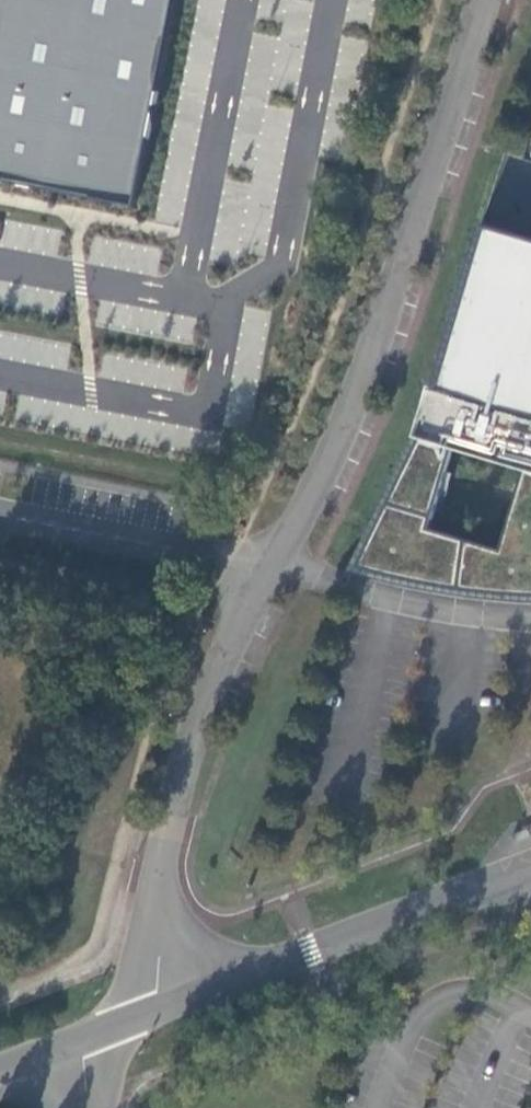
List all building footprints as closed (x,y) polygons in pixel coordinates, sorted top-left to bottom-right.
[(136,206),(175,0),(0,0),(0,180),(136,206)] [(504,231),(482,224),(432,386),(429,384),(413,435),(349,570),(354,571),(363,574),(372,576),(381,579),(390,581),(399,583),(408,586),(417,587),(426,589),(435,591),(445,593),(454,594),(463,596),(472,596),(481,598),(491,599),(500,600),(509,600),(518,601),(528,602),(530,602),(530,239),(504,231)]
